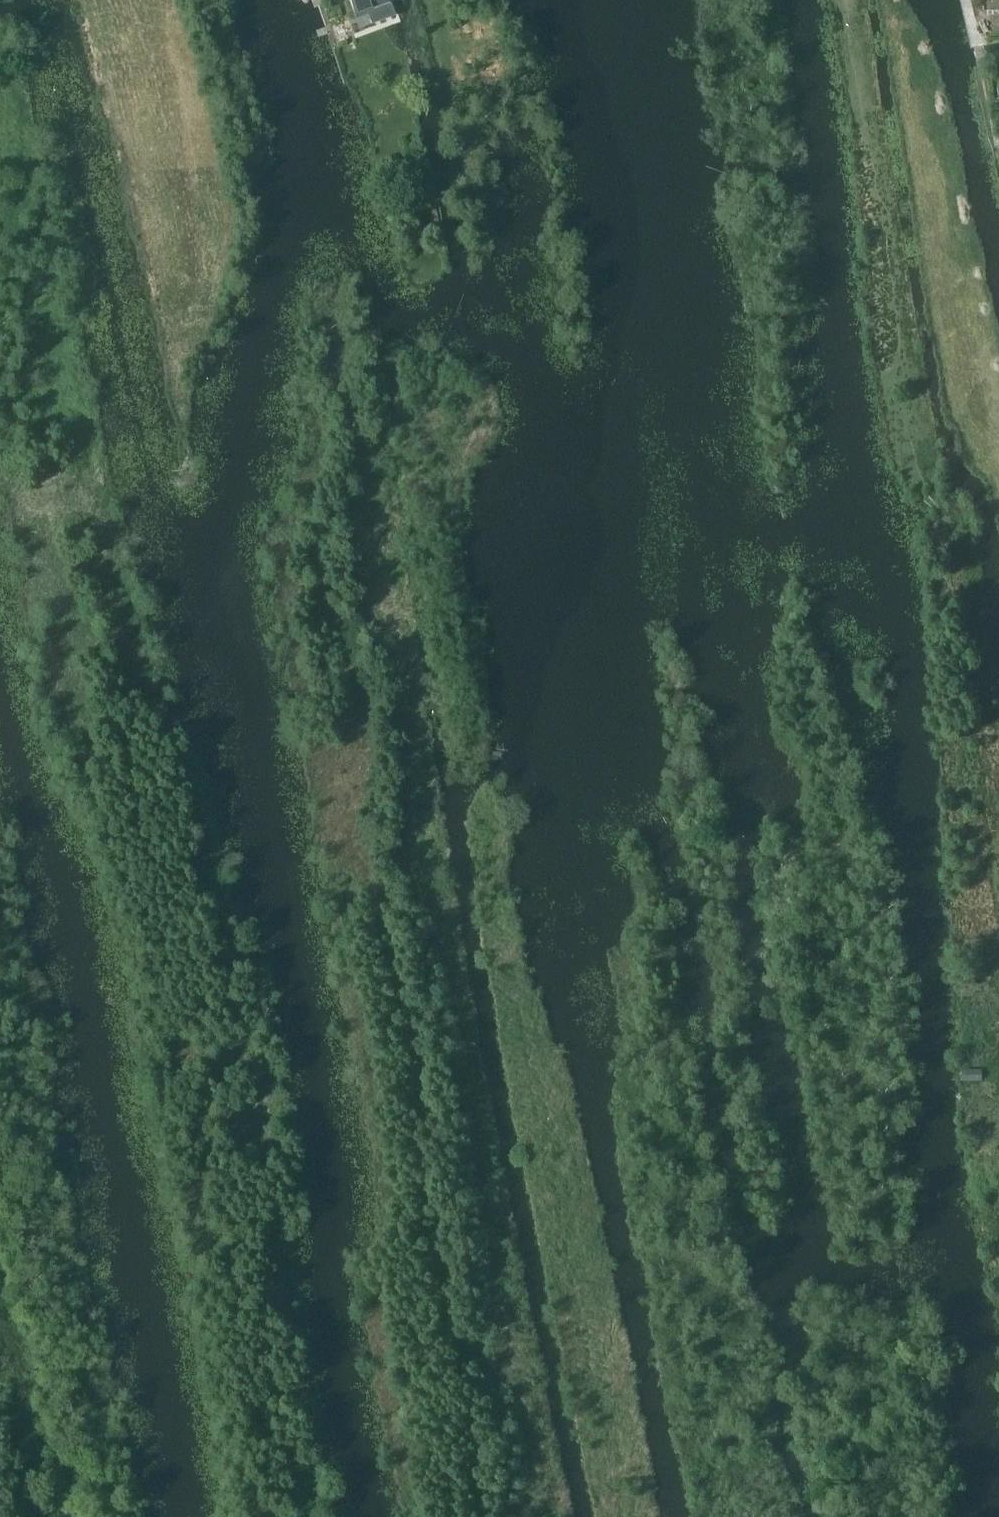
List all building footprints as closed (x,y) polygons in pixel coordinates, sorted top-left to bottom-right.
[(355,21),(369,16),(372,26),(395,18),(388,0),(348,0),(355,21)]
